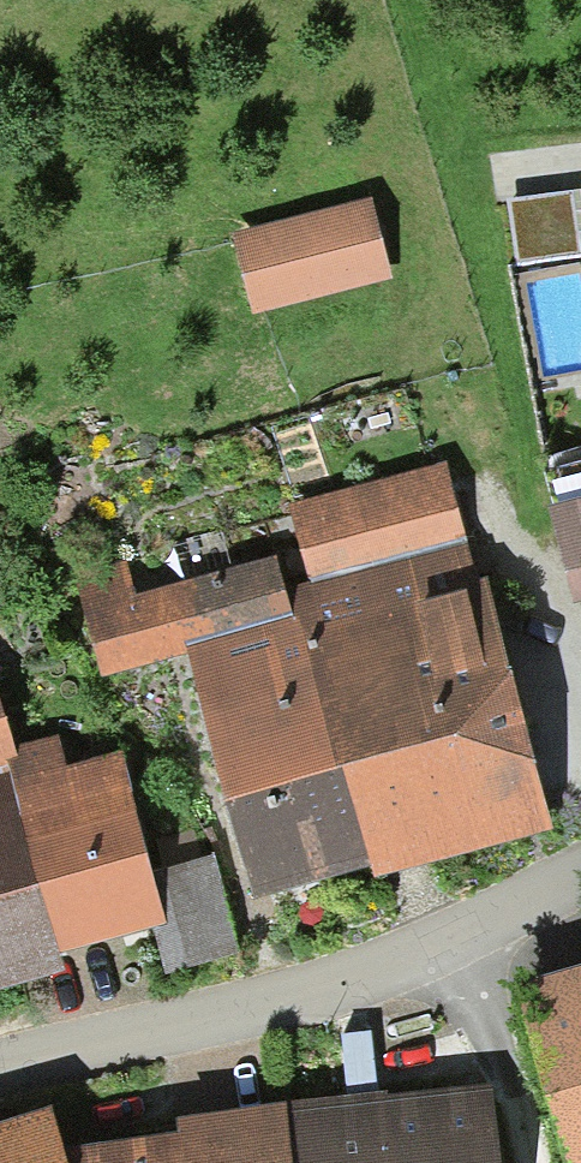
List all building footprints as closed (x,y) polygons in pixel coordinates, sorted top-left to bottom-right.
[(571,195),(510,204),(518,263),(579,254),(571,195)] [(363,207),(240,238),(257,304),(379,273),(363,207)] [(435,465),(291,506),(309,572),(454,531),(435,465)] [(557,502),(580,592),(580,495),(557,502)] [(110,690),(202,666),(302,639),(294,608),(283,566),(139,604),(135,586),(86,599),(110,690)] [(302,639),(202,666),(259,881),(384,848),(387,862),(541,822),(480,592),(423,607),(415,576),(294,608),(302,639)] [(150,914),(137,868),(105,753),(58,766),(51,737),(6,750),(12,771),(0,774),(0,955),(150,914)] [(198,851),(137,868),(150,914),(162,959),(223,943),(198,851)] [(515,998),(564,1162),(580,1162),(580,978),(515,998)] [(284,1098),(289,1162),(493,1162),(486,1082),(284,1098)] [(284,1098),(177,1107),(179,1128),(67,1137),(69,1162),(289,1162),(284,1098)] [(67,1137),(50,1100),(0,1114),(0,1162),(69,1162),(67,1137)]
